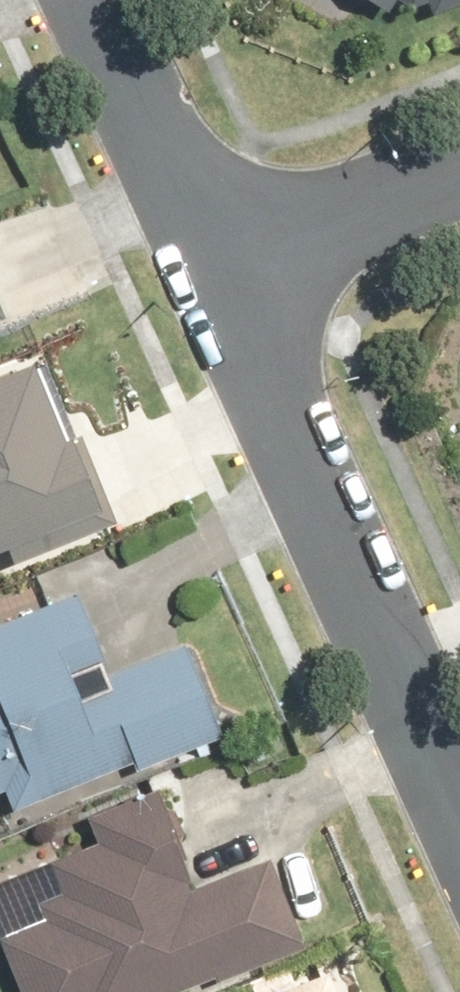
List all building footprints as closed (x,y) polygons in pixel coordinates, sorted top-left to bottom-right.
[(391,10),(398,0),(376,0),(391,10)] [(414,7),(430,0),(436,13),(459,3),(459,0),(403,0),(414,7)] [(14,545),(22,564),(125,524),(88,432),(68,440),(38,365),(0,379),(0,550),(14,545)] [(451,422),(459,445),(459,419),(451,422)] [(4,791),(12,809),(139,755),(143,765),(219,733),(183,648),(114,678),(77,591),(0,624),(0,792),(4,791)] [(9,940),(29,991),(195,991),(311,948),(274,851),(197,880),(159,781),(95,806),(110,846),(63,864),(72,888),(40,900),(50,924),(9,940)] [(338,974),(292,991),(345,991),(338,974)]
